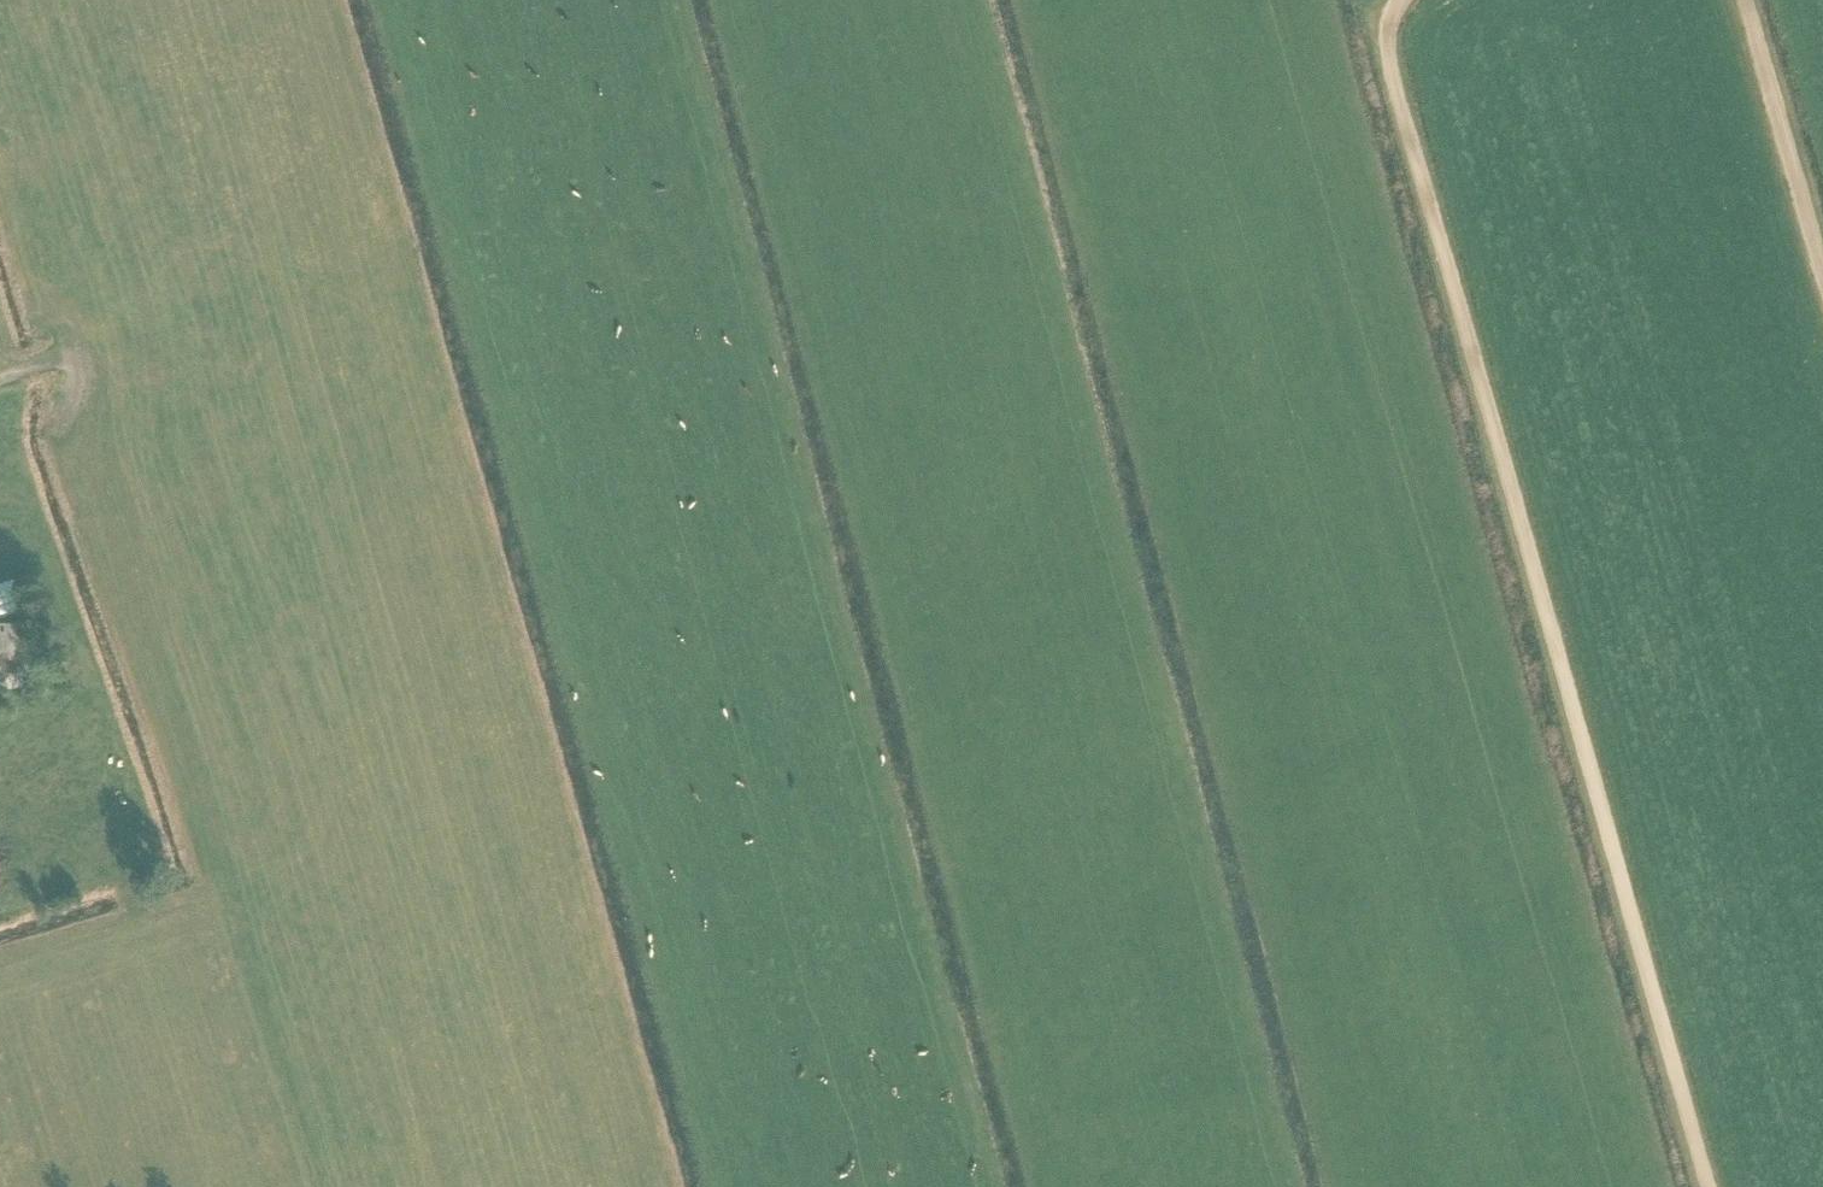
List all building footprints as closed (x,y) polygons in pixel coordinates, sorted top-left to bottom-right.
[(41,649),(38,641),(33,634),(25,628),(17,624),(8,623),(0,624),(0,688),(6,689),(16,689),(24,685),(32,679),(37,672),(40,664),(41,657),(41,649)]
